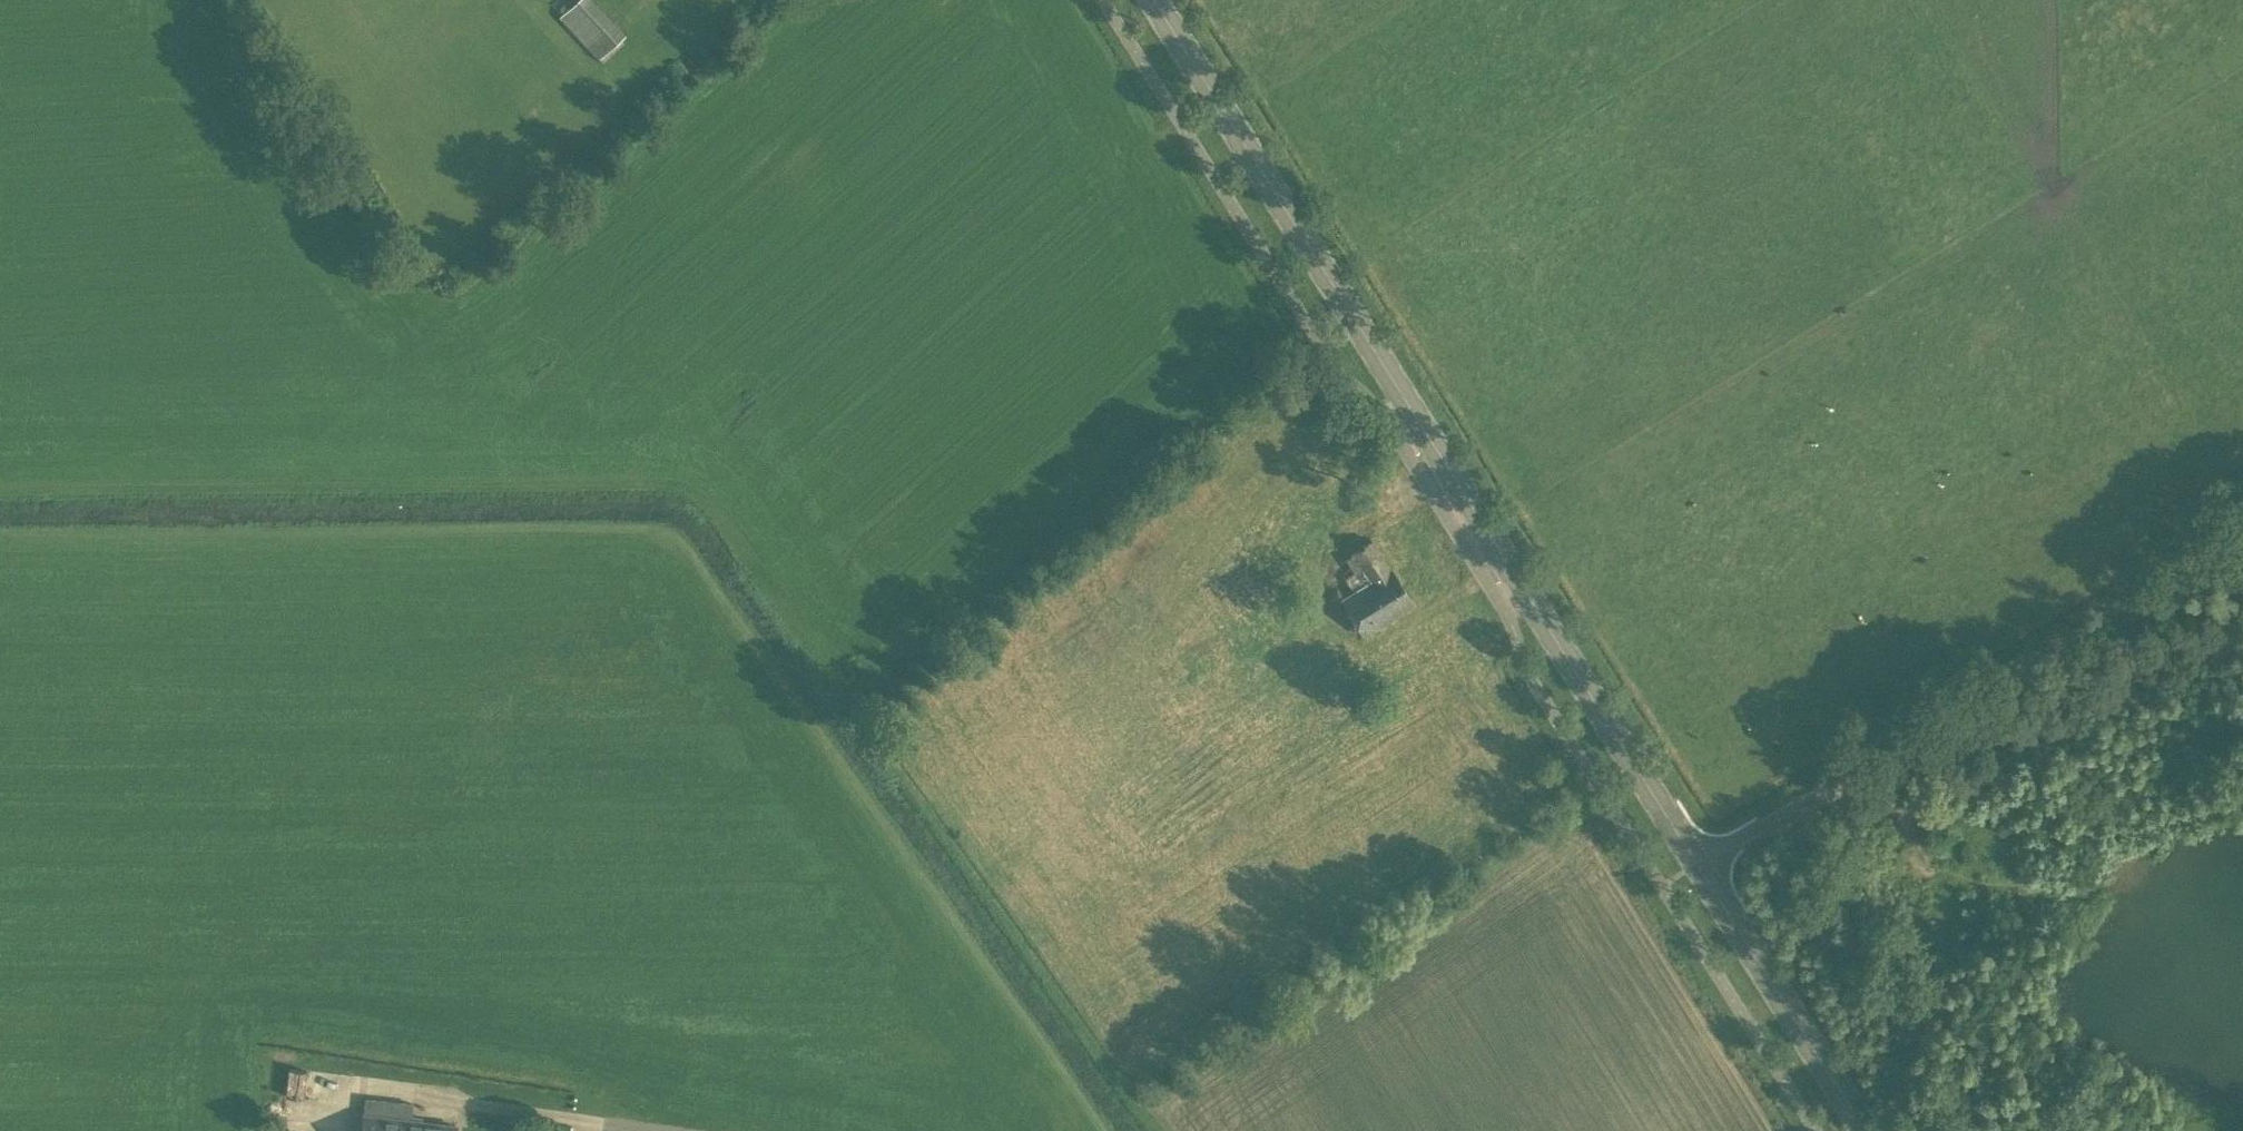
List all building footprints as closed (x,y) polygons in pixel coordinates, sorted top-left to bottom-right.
[(598,59),(626,33),(595,0),(575,0),(558,16),(598,59)] [(1363,635),(1412,603),(1372,539),(1352,552),(1370,580),(1340,599),(1363,635)] [(308,1071),(286,1068),(283,1096),(305,1098),(308,1071)] [(415,1121),(413,1121),(415,1102),(364,1097),(361,1130),(455,1130),(456,1125),(415,1121)]
